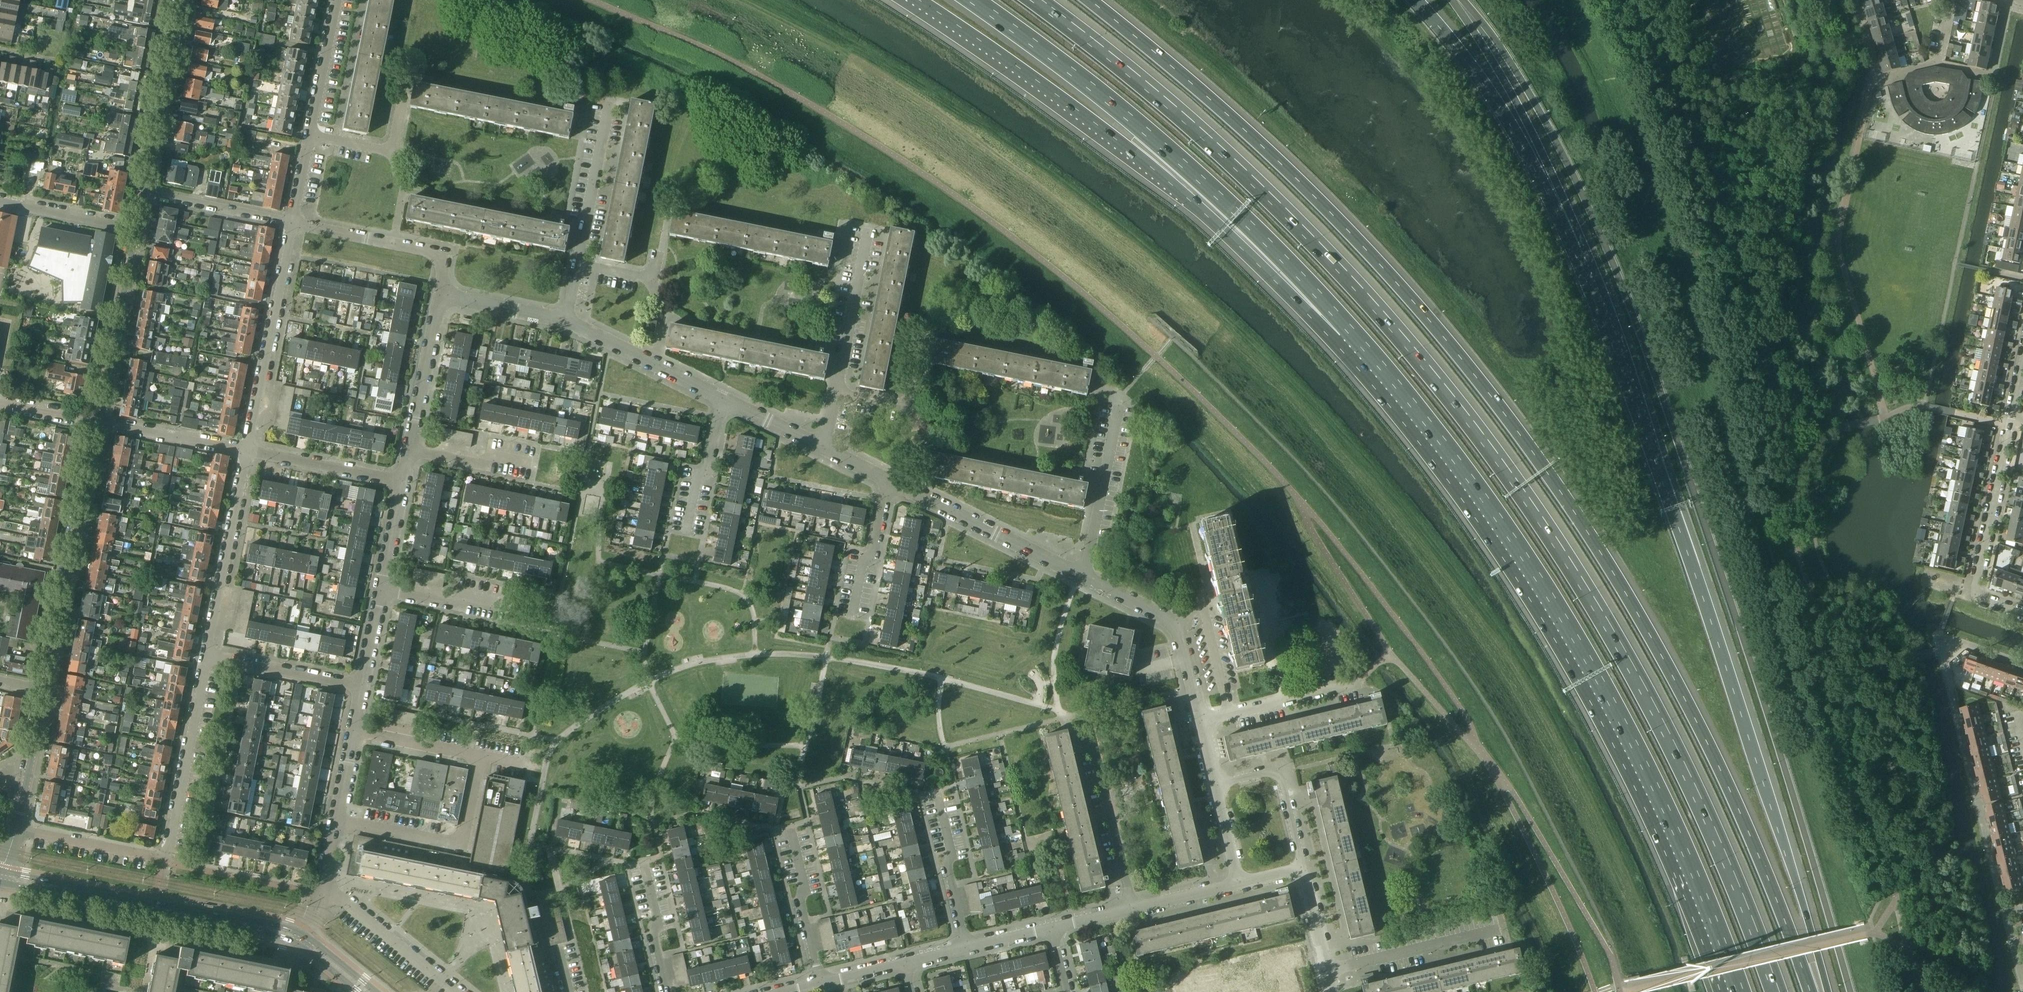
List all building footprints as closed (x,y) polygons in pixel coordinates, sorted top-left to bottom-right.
[(4,0),(0,0),(0,2),(0,4),(0,10),(17,13),(19,3),(4,0)] [(56,8),(67,10),(69,0),(57,0),(56,8)] [(160,0),(134,0),(133,3),(144,5),(159,8),(160,0)] [(201,6),(209,7),(209,8),(210,8),(216,9),(217,2),(227,4),(228,0),(202,0),(201,6)] [(317,0),(290,0),(289,4),(296,5),(315,9),(317,0)] [(365,27),(346,125),(343,124),(342,131),(365,135),(377,78),(377,77),(377,76),(380,60),(392,0),(371,0),(365,27)] [(1863,0),(1866,11),(1883,6),(1882,0),(1864,0),(1863,0)] [(260,15),(262,4),(258,3),(253,2),(251,13),(256,14),(260,15)] [(2000,6),(1982,2),(1980,13),(1998,17),(2000,6)] [(277,6),(273,5),(269,4),(267,12),(275,14),(277,6)] [(132,8),(131,13),(157,18),(159,8),(144,5),(143,10),(132,8)] [(313,21),(315,9),(296,5),(293,17),(313,21)] [(1883,6),(1866,11),(1869,21),(1886,16),(1883,6)] [(0,10),(0,20),(15,23),(17,13),(0,10)] [(124,17),(123,21),(155,28),(157,18),(131,13),(126,12),(125,17),(124,17)] [(275,14),(267,12),(265,20),(274,22),(275,14)] [(1998,17),(1980,13),(1978,24),(1995,28),(1998,17)] [(79,15),(79,25),(88,25),(88,16),(79,15)] [(310,33),(313,21),(293,17),(288,16),(286,28),(291,29),(310,33)] [(1886,16),(1869,21),(1872,32),(1889,27),(1886,16)] [(222,21),(198,17),(196,27),(212,30),(213,24),(221,26),(222,21)] [(0,20),(0,31),(13,33),(15,23),(0,20)] [(232,29),(242,31),(244,24),(234,22),(232,29)] [(1995,28),(1978,24),(1976,34),(1993,38),(1995,28)] [(109,27),(108,33),(110,33),(120,35),(121,36),(126,37),(127,37),(152,42),(154,31),(139,29),(129,27),(128,31),(109,27)] [(1889,27),(1872,32),(1875,42),(1892,37),(1889,27)] [(246,35),(255,36),(255,29),(247,28),(246,35)] [(310,33),(291,29),(288,41),(308,45),(310,33)] [(0,31),(0,42),(11,44),(13,33),(0,31)] [(231,46),(233,38),(222,36),(222,37),(195,32),(193,42),(213,46),(214,40),(222,42),(221,44),(231,46)] [(1993,38),(1976,34),(1973,45),(1991,49),(1993,38)] [(121,36),(120,40),(126,41),(125,46),(135,48),(150,51),(152,42),(127,37),(126,37),(121,36)] [(1892,37),(1875,42),(1878,52),(1895,47),(1892,37)] [(1991,49),(1973,45),(1971,55),(1989,59),(1991,49)] [(207,50),(192,47),(190,59),(205,62),(206,55),(216,57),(217,54),(225,55),(226,52),(208,48),(207,50)] [(1895,47),(1878,52),(1881,63),(1898,58),(1895,47)] [(150,51),(135,48),(134,54),(124,52),(123,56),(148,61),(150,51)] [(306,53),(287,49),(284,61),(304,65),(306,53)] [(1989,59),(1971,55),(1969,67),(1986,70),(1989,59)] [(0,64),(0,66),(0,82),(7,84),(13,57),(8,56),(7,63),(8,63),(8,65),(0,64)] [(148,61),(123,56),(122,60),(132,62),(131,68),(146,71),(148,61)] [(21,68),(16,67),(14,67),(14,64),(15,64),(17,58),(13,57),(7,84),(17,86),(21,68)] [(1898,58),(1881,63),(1884,74),(1901,69),(1898,58)] [(28,69),(21,68),(17,86),(28,88),(33,61),(29,60),(27,67),(29,67),(28,69)] [(41,72),(34,70),(34,68),(36,68),(37,62),(33,61),(28,88),(38,90),(41,72)] [(304,65),(284,61),(282,73),(302,77),(304,65)] [(197,65),(189,63),(188,69),(187,69),(186,74),(187,75),(194,77),(209,80),(210,73),(205,72),(206,66),(198,65),(197,65)] [(112,78),(113,74),(114,67),(105,65),(103,72),(102,73),(95,72),(95,75),(112,78)] [(1981,97),(1984,82),(1968,80),(1962,72),(1935,67),(1909,73),(1903,82),(1888,86),(1891,101),(1892,103),(1892,105),(1893,107),(1894,109),(1895,111),(1896,112),(1897,114),(1898,115),(1899,117),(1909,110),(1911,113),(1902,121),(1904,123),(1905,124),(1907,125),(1909,127),(1910,128),(1912,129),(1914,130),(1916,131),(1918,132),(1920,133),(1922,134),(1924,134),(1928,135),(1930,135),(1935,136),(1935,133),(1940,133),(1940,135),(1947,134),(1949,134),(1951,133),(1954,132),(1958,130),(1960,129),(1963,127),(1965,125),(1967,124),(1972,119),(1962,111),(1964,107),(1975,114),(1975,113),(1977,111),(1978,108),(1979,106),(1980,104),(1980,102),(1981,99),(1981,97)] [(48,92),(51,79),(53,70),(48,69),(47,73),(41,72),(38,90),(45,91),(48,92)] [(145,75),(131,72),(130,78),(119,75),(118,80),(143,85),(145,75)] [(302,77),(282,73),(280,85),(299,89),(302,77)] [(54,79),(51,79),(48,92),(45,91),(44,98),(52,99),(54,87),(53,87),(54,79)] [(143,85),(118,80),(117,84),(128,86),(127,92),(141,95),(143,85)] [(206,88),(207,84),(186,80),(184,89),(205,93),(223,97),(227,97),(228,93),(224,92),(206,88)] [(558,115),(474,98),(421,88),(422,85),(416,83),(411,107),(469,119),(470,119),(569,139),(574,113),(575,113),(576,108),(563,106),(562,110),(565,111),(565,113),(564,113),(564,114),(558,113),(558,115)] [(299,89),(280,85),(277,97),(297,101),(299,89)] [(74,104),(77,92),(63,89),(61,101),(74,104)] [(223,97),(205,93),(184,89),(182,97),(198,100),(199,96),(204,97),(222,101),(223,97)] [(141,95),(127,92),(126,97),(115,95),(114,99),(139,104),(141,95)] [(297,101),(277,97),(275,108),(295,112),(297,101)] [(139,104),(114,99),(113,103),(124,105),(123,111),(137,114),(139,104)] [(632,116),(621,170),(605,253),(602,252),(601,259),(624,263),(656,105),(632,100),(630,110),(632,111),(631,116),(632,116)] [(195,117),(196,109),(197,104),(182,101),(179,114),(195,117)] [(43,103),(41,111),(47,112),(49,105),(43,103)] [(205,111),(206,105),(198,103),(197,104),(196,109),(205,111)] [(79,117),(80,108),(63,105),(62,113),(79,117)] [(295,112),(275,108),(273,120),(292,124),(295,112)] [(135,128),(137,118),(116,114),(115,120),(110,119),(109,123),(135,128)] [(217,120),(204,117),(203,124),(216,126),(217,120)] [(1875,120),(1869,118),(1866,131),(1872,132),(1875,120)] [(292,124),(273,120),(270,133),(290,137),(292,124)] [(135,128),(109,123),(108,127),(120,129),(119,134),(133,137),(135,128)] [(177,123),(176,132),(206,138),(206,135),(207,134),(201,133),(201,132),(192,130),(193,126),(177,123)] [(217,134),(225,136),(227,129),(218,127),(217,134)] [(256,132),(240,129),(241,127),(238,127),(236,137),(254,141),(256,132)] [(176,132),(174,141),(189,144),(190,140),(205,143),(205,142),(212,143),(212,139),(213,137),(206,135),(206,138),(176,132)] [(133,137),(119,134),(117,140),(106,138),(105,142),(131,147),(133,137)] [(57,135),(55,146),(81,151),(83,140),(57,135)] [(2014,160),(2018,144),(2009,141),(2004,158),(2014,160)] [(105,142),(103,152),(115,154),(129,157),(131,147),(105,142)] [(286,166),(288,157),(272,154),(272,159),(254,155),(253,160),(265,162),(286,166)] [(42,173),(44,163),(32,161),(31,171),(42,173)] [(284,175),(286,166),(265,162),(264,166),(270,167),(269,172),(284,175)] [(354,174),(363,175),(365,163),(355,162),(354,174)] [(80,186),(83,171),(84,165),(78,164),(75,181),(61,178),(62,177),(46,174),(43,189),(72,195),(74,189),(79,190),(80,186)] [(95,173),(96,164),(84,164),(84,165),(83,171),(95,173)] [(186,170),(168,166),(165,183),(191,188),(194,171),(194,169),(194,167),(187,166),(186,170)] [(380,167),(379,179),(389,180),(390,169),(380,167)] [(284,175),(269,172),(263,170),(262,176),(254,174),(253,178),(283,184),(284,175)] [(126,181),(127,175),(125,175),(110,171),(109,177),(98,175),(97,179),(123,185),(124,180),(126,181)] [(283,184),(253,178),(252,182),(266,185),(265,190),(281,193),(283,184)] [(123,189),(123,185),(97,179),(97,184),(100,184),(99,190),(106,191),(123,195),(124,189),(123,189)] [(219,185),(207,183),(205,196),(216,199),(219,185)] [(238,187),(229,186),(228,192),(237,194),(238,187)] [(281,193),(265,190),(265,195),(252,192),(252,196),(279,202),(281,193)] [(122,200),(123,195),(106,191),(105,196),(89,193),(89,198),(93,199),(120,204),(120,200),(122,200)] [(279,202),(252,196),(251,200),(263,203),(262,208),(277,211),(279,202)] [(555,228),(501,217),(418,201),(418,198),(412,196),(407,220),(566,252),(570,228),(564,227),(566,219),(564,218),(555,216),(555,217),(557,217),(555,228)] [(2016,197),(2014,207),(2022,209),(2022,198),(2016,197)] [(369,213),(381,216),(384,200),(371,198),(369,213)] [(120,204),(93,199),(93,203),(103,205),(102,211),(118,214),(118,213),(119,214),(120,208),(119,208),(120,204)] [(2014,207),(2012,218),(2022,220),(2022,209),(2014,207)] [(177,211),(160,208),(158,217),(160,218),(159,221),(174,224),(177,211)] [(828,267),(833,243),(833,241),(834,241),(834,236),(822,234),(821,238),(824,239),(824,241),(823,241),(823,242),(817,241),(817,243),(680,215),(681,212),(675,211),(670,235),(828,267)] [(6,269),(16,218),(0,215),(0,267),(6,269)] [(221,220),(209,218),(207,230),(213,231),(218,232),(221,220)] [(2012,218),(2010,228),(2022,231),(2022,220),(2012,218)] [(224,220),(222,229),(233,232),(234,223),(224,220)] [(188,231),(174,228),(174,224),(159,221),(157,230),(187,236),(188,231)] [(273,230),(252,226),(251,231),(244,230),(243,234),(271,239),(273,230)] [(891,244),(886,268),(864,381),(861,381),(859,387),(883,391),(915,233),(891,228),(889,238),(891,239),(890,244),(891,244)] [(2010,228),(2007,239),(2022,242),(2022,231),(2010,228)] [(100,312),(108,265),(110,266),(112,258),(109,257),(113,237),(96,234),(94,242),(88,241),(89,239),(41,230),(41,231),(37,252),(34,251),(27,268),(61,282),(62,304),(82,303),(81,308),(100,312)] [(187,236),(157,230),(155,241),(171,244),(172,238),(186,241),(187,236)] [(271,239),(243,234),(242,238),(249,239),(249,244),(270,248),(271,239)] [(226,240),(220,239),(218,247),(225,248),(226,240)] [(2007,239),(2005,249),(2022,253),(2022,251),(2022,249),(2022,242),(2007,239)] [(270,248),(249,244),(248,249),(241,248),(240,252),(268,257),(270,248)] [(173,250),(153,246),(152,251),(150,252),(149,256),(150,257),(150,258),(166,262),(168,254),(173,255),(173,250)] [(208,246),(206,255),(213,256),(214,256),(215,247),(208,246)] [(2005,249),(2003,260),(2020,264),(2022,255),(2022,251),(2022,253),(2005,249)] [(183,250),(181,258),(192,260),(193,252),(183,250)] [(268,257),(240,252),(239,256),(252,258),(251,263),(266,266),(268,257)] [(170,267),(165,266),(149,262),(147,273),(168,278),(174,279),(175,274),(169,273),(170,272),(171,268),(170,267)] [(204,263),(202,270),(209,271),(211,264),(204,263)] [(266,266),(251,263),(250,268),(234,265),(233,269),(264,275),(266,266)] [(263,284),(264,275),(233,269),(232,273),(248,276),(247,281),(263,284)] [(202,271),(200,283),(207,285),(209,273),(202,271)] [(168,278),(147,273),(145,284),(161,287),(165,288),(167,287),(167,283),(166,281),(167,278),(168,278)] [(315,280),(303,277),(300,293),(312,296),(315,280)] [(327,282),(315,280),(312,296),(324,298),(327,282)] [(261,293),(263,284),(247,281),(246,285),(233,283),(233,287),(235,287),(235,288),(261,293)] [(339,284),(327,282),(324,298),(336,301),(339,284)] [(212,295),(222,295),(223,284),(213,283),(212,295)] [(351,287),(339,284),(336,301),(348,303),(351,287)] [(415,287),(399,284),(396,296),(412,299),(415,287)] [(363,289),(351,287),(348,303),(360,305),(363,289)] [(2014,291),(1997,287),(1995,298),(2012,302),(2012,299),(2014,291)] [(261,293),(235,288),(234,291),(245,294),(244,299),(259,302),(261,293)] [(376,292),(363,289),(360,305),(372,308),(376,292)] [(165,295),(144,291),(142,301),(163,305),(164,305),(165,301),(164,301),(165,295)] [(412,299),(396,296),(394,308),(410,311),(412,299)] [(2012,302),(1995,298),(1992,308),(2010,312),(2011,304),(2016,305),(2017,300),(2012,299),(2012,302)] [(161,314),(163,305),(142,301),(140,310),(161,314)] [(257,311),(239,308),(239,306),(236,305),(237,304),(232,303),(230,310),(241,313),(240,317),(256,320),(257,311)] [(194,304),(192,311),(199,312),(200,305),(194,304)] [(410,311),(394,308),(391,320),(408,323),(410,311)] [(2010,312),(1992,308),(1990,319),(2007,322),(2008,320),(2010,312)] [(159,324),(161,314),(140,310),(138,319),(159,324)] [(1971,314),(1970,324),(1978,324),(1979,315),(1971,314)] [(331,324),(332,318),(329,317),(329,316),(322,315),(320,322),(331,324)] [(97,321),(74,316),(73,322),(63,320),(62,325),(67,326),(95,331),(95,327),(98,327),(98,323),(97,321)] [(254,329),(256,320),(240,317),(239,322),(225,319),(224,323),(254,329)] [(160,324),(159,324),(138,319),(136,329),(152,332),(158,333),(160,324)] [(2007,322),(1990,319),(1988,329),(2005,333),(2007,325),(2012,326),(2013,321),(2008,320),(2007,322)] [(408,323),(391,320),(389,332),(405,336),(408,323)] [(655,333),(657,322),(648,320),(646,332),(655,333)] [(252,338),(254,329),(224,323),(223,328),(238,330),(237,335),(252,338)] [(813,356),(730,339),(676,329),(677,326),(671,324),(666,348),(724,360),(725,360),(726,360),(741,363),(824,380),(829,356),(823,355),(825,347),(823,347),(823,346),(814,344),(814,345),(816,345),(813,356)] [(94,335),(95,331),(67,326),(66,330),(77,332),(75,339),(92,343),(93,341),(95,341),(96,337),(94,335)] [(151,337),(152,332),(136,329),(135,338),(150,341),(158,343),(164,344),(165,340),(151,337)] [(2005,333),(1988,329),(1986,340),(2003,343),(2003,341),(2005,333)] [(191,349),(194,334),(186,332),(185,338),(182,338),(180,347),(191,349)] [(405,336),(389,332),(387,344),(403,348),(405,336)] [(473,336),(457,333),(454,345),(470,348),(473,336)] [(252,338),(237,335),(230,334),(229,339),(221,337),(220,341),(228,342),(250,347),(252,338)] [(93,349),(94,345),(92,344),(92,343),(75,339),(70,338),(68,346),(63,345),(62,348),(68,349),(90,354),(91,350),(93,349)] [(157,347),(158,343),(150,341),(135,338),(133,348),(148,351),(149,346),(157,347)] [(299,340),(291,338),(287,357),(295,358),(299,340)] [(1082,369),(1082,371),(1076,370),(1076,371),(939,343),(940,341),(933,339),(929,363),(1087,395),(1092,371),(1082,369)] [(308,342),(299,340),(295,358),(304,360),(308,342)] [(2003,343),(1986,340),(1983,350),(2001,354),(2002,346),(2007,347),(2008,342),(2003,341),(2003,343)] [(248,356),(250,347),(228,342),(226,355),(235,357),(236,354),(248,356)] [(316,344),(308,342),(304,360),(313,362),(316,344)] [(325,345),(316,344),(313,362),(321,363),(325,345)] [(403,348),(387,344),(384,357),(400,360),(403,348)] [(508,347),(496,344),(492,361),(505,363),(508,347)] [(333,347),(325,345),(321,363),(329,365),(333,347)] [(470,348),(454,345),(452,357),(468,360),(470,348)] [(341,349),(333,347),(329,365),(338,367),(341,349)] [(519,349),(508,347),(505,363),(516,365),(519,349)] [(89,358),(90,354),(68,349),(65,360),(88,365),(88,364),(90,363),(91,360),(89,358)] [(350,350),(341,349),(338,367),(346,368),(350,350)] [(531,352),(519,349),(516,365),(528,368),(531,352)] [(359,352),(350,350),(346,368),(355,370),(359,352)] [(2001,354),(1983,350),(1981,361),(1998,364),(1999,362),(2001,354)] [(152,352),(150,363),(172,367),(181,369),(184,370),(186,358),(152,352)] [(544,354),(531,352),(528,368),(541,370),(544,354)] [(556,356),(544,354),(541,370),(553,373),(556,356)] [(568,359),(556,356),(553,373),(565,375),(568,359)] [(400,360),(384,357),(382,369),(398,372),(400,360)] [(468,360),(452,357),(449,369),(466,372),(468,360)] [(146,362),(131,359),(129,369),(144,372),(146,362)] [(565,375),(564,380),(576,382),(577,377),(580,361),(568,359),(565,375)] [(592,364),(580,361),(577,377),(589,380),(592,364)] [(1998,364),(1981,361),(1979,371),(1996,375),(1998,367),(2003,368),(2004,363),(1999,362),(1998,364)] [(242,365),(231,363),(226,362),(225,367),(219,366),(218,370),(244,375),(246,366),(242,365)] [(86,377),(66,373),(66,374),(64,373),(65,366),(64,366),(50,363),(51,363),(50,363),(47,379),(46,378),(46,379),(65,383),(64,393),(63,392),(63,393),(82,397),(82,396),(85,378),(86,378),(86,377)] [(244,375),(218,370),(208,368),(207,372),(217,374),(228,376),(227,381),(243,384),(244,375)] [(152,378),(153,374),(144,372),(129,369),(127,378),(149,383),(152,383),(152,378)] [(398,372),(382,369),(379,380),(396,383),(398,372)] [(466,372),(449,369),(447,381),(463,384),(466,372)] [(1996,375),(1979,371),(1977,382),(1994,385),(1994,383),(1996,375)] [(147,392),(149,383),(127,378),(125,388),(147,392)] [(396,383),(379,380),(378,380),(376,388),(378,388),(376,398),(385,400),(386,394),(393,396),(396,383)] [(243,384),(227,381),(226,386),(214,384),(214,388),(241,393),(243,384)] [(463,384),(447,381),(445,393),(461,397),(463,384)] [(1994,385),(1977,382),(1974,392),(1992,396),(1993,388),(1998,389),(1999,384),(1994,383),(1994,385)] [(294,388),(281,386),(280,392),(293,395),(294,388)] [(241,393),(214,388),(209,387),(208,391),(225,394),(224,399),(239,402),(241,393)] [(153,393),(147,392),(125,388),(123,397),(145,401),(151,403),(153,393)] [(293,395),(280,392),(279,398),(291,401),(293,395)] [(1992,396),(1974,392),(1972,403),(1989,407),(1992,396)] [(461,397),(445,393),(442,405),(458,409),(461,397)] [(385,400),(376,398),(375,402),(373,402),(372,410),(390,414),(393,396),(386,394),(385,400)] [(143,411),(145,401),(123,397),(122,407),(137,410),(143,411)] [(291,401),(279,398),(278,404),(290,407),(291,401)] [(239,402),(224,399),(223,404),(212,401),(211,405),(237,410),(239,402)] [(290,407),(278,404),(276,410),(289,413),(290,407)] [(496,406),(484,404),(480,420),(493,423),(496,406)] [(237,410),(211,405),(210,409),(221,412),(220,416),(236,419),(237,410)] [(458,409),(442,405),(440,418),(456,421),(458,409)] [(508,409),(496,406),(493,423),(505,425),(508,409)] [(137,410),(122,407),(120,416),(136,419),(137,410)] [(616,411),(603,408),(600,425),(612,427),(616,411)] [(520,411),(508,409),(505,425),(517,428),(520,411)] [(289,413),(276,410),(275,416),(288,419),(288,418),(289,413)] [(297,436),(300,420),(301,413),(291,411),(289,418),(288,418),(288,419),(287,424),(286,430),(285,434),(297,436)] [(532,414),(520,411),(517,428),(529,430),(532,414)] [(628,413),(616,411),(612,427),(624,430),(628,413)] [(640,416),(628,413),(624,430),(636,432),(640,416)] [(544,416),(532,414),(529,430),(541,432),(544,416)] [(236,419),(220,416),(219,421),(208,419),(207,423),(234,428),(236,419)] [(288,419),(275,416),(274,422),(287,424),(288,419)] [(556,419),(544,416),(541,432),(553,435),(556,419)] [(652,418),(640,416),(636,432),(648,434),(652,418)] [(196,430),(198,421),(198,420),(183,417),(181,427),(196,430)] [(664,421),(652,418),(648,434),(660,437),(664,421)] [(568,421),(556,419),(553,435),(565,437),(568,421)] [(10,422),(1,420),(0,424),(0,433),(7,435),(22,438),(24,430),(15,429),(16,421),(10,420),(10,422)] [(309,439),(312,423),(300,420),(297,436),(309,439)] [(581,423),(568,421),(565,437),(577,440),(581,423)] [(675,423),(664,421),(660,437),(672,439),(675,423)] [(234,428),(207,423),(204,422),(203,426),(218,429),(217,434),(232,437),(234,428)] [(287,424),(274,422),(273,428),(286,430),(287,424)] [(324,425),(312,423),(309,439),(321,441),(324,425)] [(688,425),(675,423),(672,439),(684,442),(688,425)] [(337,427),(324,425),(321,441),(333,444),(337,427)] [(700,428),(688,425),(684,442),(697,444),(700,428)] [(349,430),(337,427),(333,444),(346,446),(349,430)] [(1984,432),(1968,428),(1965,439),(1981,443),(1984,432)] [(55,429),(52,444),(72,448),(74,438),(70,437),(71,432),(55,429)] [(449,430),(443,429),(440,441),(447,443),(449,430)] [(361,432),(349,430),(346,446),(358,448),(361,432)] [(455,431),(449,430),(447,443),(452,444),(455,431)] [(461,432),(455,431),(452,444),(458,445),(461,432)] [(373,435),(361,432),(358,448),(369,451),(373,435)] [(467,434),(461,432),(458,445),(464,446),(467,434)] [(473,435),(467,434),(464,446),(470,448),(473,435)] [(385,437),(373,435),(369,451),(382,453),(385,437)] [(137,450),(139,441),(116,436),(114,446),(137,450)] [(739,436),(735,454),(744,455),(745,450),(753,452),(754,447),(755,447),(757,439),(739,436)] [(1981,443),(1965,439),(1963,450),(1979,453),(1980,451),(1981,443)] [(72,448),(52,444),(46,443),(44,448),(55,450),(54,456),(70,459),(72,453),(71,452),(72,448)] [(159,455),(165,456),(167,456),(169,446),(159,444),(157,454),(159,455)] [(143,451),(137,450),(114,446),(113,449),(111,449),(110,455),(137,460),(138,455),(142,456),(143,451)] [(190,461),(192,451),(176,448),(173,465),(177,466),(179,458),(190,461)] [(744,455),(735,454),(733,466),(749,469),(751,469),(752,461),(751,461),(753,452),(745,450),(744,455)] [(1979,453),(1963,450),(1961,460),(1977,464),(1979,455),(1983,456),(1984,452),(1980,451),(1979,453)] [(1072,484),(935,457),(936,454),(930,453),(925,476),(1083,508),(1088,484),(1082,483),(1084,475),(1082,475),(1082,474),(1073,472),(1073,473),(1074,473),(1072,484)] [(137,460),(110,455),(109,461),(111,462),(111,464),(139,470),(140,465),(136,464),(137,460)] [(226,457),(213,455),(212,460),(200,457),(199,462),(226,467),(228,458),(226,457)] [(70,459),(54,456),(53,461),(42,459),(41,464),(67,469),(68,463),(70,463),(70,459)] [(165,456),(163,465),(171,466),(172,457),(167,456),(165,456)] [(666,472),(668,465),(662,463),(663,459),(645,456),(643,468),(648,469),(666,472)] [(1977,464),(1961,460),(1959,471),(1975,474),(1975,472),(1977,464)] [(226,467),(199,462),(198,465),(210,468),(209,473),(224,476),(226,467)] [(67,469),(41,464),(41,468),(51,470),(50,475),(67,478),(68,473),(67,472),(67,469)] [(111,464),(109,474),(132,479),(133,474),(141,475),(142,470),(139,470),(111,464)] [(163,465),(162,474),(169,476),(171,466),(163,465)] [(749,469),(733,466),(731,477),(747,481),(749,469)] [(666,472),(648,469),(647,478),(665,481),(666,472)] [(1975,474),(1959,471),(1952,469),(1950,480),(1956,481),(1972,485),(1974,477),(1978,477),(1979,473),(1975,472),(1975,474)] [(224,476),(209,473),(208,477),(196,475),(195,479),(223,484),(224,476)] [(445,477),(429,473),(426,485),(442,489),(445,477)] [(109,474),(107,483),(131,487),(132,479),(109,474)] [(67,478),(50,475),(49,480),(39,478),(36,478),(35,481),(38,482),(64,488),(64,483),(66,483),(67,478)] [(747,481),(731,477),(728,489),(744,493),(747,481)] [(665,481),(647,478),(645,486),(663,490),(665,481)] [(223,484),(195,479),(195,483),(207,485),(206,490),(221,493),(223,484)] [(347,482),(340,480),(336,497),(343,498),(347,499),(349,487),(346,486),(347,482)] [(271,483),(262,481),(259,499),(267,501),(271,483)] [(1972,485),(1956,481),(1954,492),(1970,495),(1971,493),(1972,485)] [(64,488),(38,482),(37,487),(47,489),(46,495),(62,498),(62,497),(63,497),(64,493),(63,492),(64,488)] [(138,494),(139,489),(123,486),(107,483),(105,493),(121,496),(122,491),(138,494)] [(279,485),(271,483),(267,501),(276,503),(279,485)] [(288,486),(279,485),(276,503),(284,505),(288,486)] [(442,489),(426,485),(424,497),(440,500),(442,489)] [(476,486),(468,485),(464,503),(473,504),(476,486)] [(296,488),(288,486),(284,505),(292,506),(296,488)] [(485,488),(476,486),(473,504),(481,506),(485,488)] [(663,490),(645,486),(643,495),(661,498),(663,490)] [(304,490),(296,488),(292,506),(301,508),(304,490)] [(374,491),(358,488),(355,501),(372,504),(374,491)] [(493,490),(485,488),(481,506),(490,508),(493,490)] [(744,493),(728,489),(726,501),(742,505),(744,493)] [(221,493),(206,490),(205,495),(190,492),(189,496),(219,502),(221,493)] [(313,491),(304,490),(301,508),(309,510),(313,491)] [(502,491),(493,490),(490,508),(498,509),(502,491)] [(321,493),(313,491),(309,510),(318,511),(321,493)] [(510,493),(502,491),(498,509),(507,511),(510,493)] [(769,491),(768,499),(766,507),(779,510),(782,493),(769,491)] [(1970,495),(1954,492),(1952,502),(1968,506),(1970,498),(1974,498),(1975,494),(1971,493),(1970,495)] [(330,495),(321,493),(318,511),(327,513),(330,495)] [(519,495),(510,493),(507,511),(515,513),(519,495)] [(794,496),(782,493),(779,510),(790,512),(794,496)] [(527,496),(519,495),(515,513),(523,514),(527,496)] [(661,498),(643,495),(642,503),(660,507),(661,498)] [(219,502),(189,496),(188,500),(203,503),(202,508),(217,511),(219,502)] [(535,498),(527,496),(523,514),(532,516),(535,498)] [(806,498),(794,496),(790,512),(802,514),(806,498)] [(121,498),(121,501),(104,497),(103,503),(102,503),(100,508),(102,509),(101,510),(122,514),(123,506),(127,507),(128,504),(138,506),(139,502),(121,498)] [(440,500),(424,497),(421,509),(438,513),(440,500)] [(544,500),(535,498),(532,516),(540,518),(544,500)] [(818,501),(806,498),(802,514),(815,517),(818,501)] [(61,502),(46,499),(44,504),(34,502),(33,507),(59,512),(60,508),(61,507),(62,503),(61,502)] [(2016,499),(2013,509),(2022,511),(2022,500),(2016,499)] [(552,501),(544,500),(540,518),(549,520),(552,501)] [(372,504),(355,501),(353,513),(369,516),(372,504)] [(561,503),(552,501),(549,520),(557,521),(561,503)] [(742,505),(726,501),(723,513),(740,516),(742,505)] [(830,503),(818,501),(815,517),(827,519),(830,503)] [(1968,506),(1952,502),(1950,513),(1966,517),(1966,514),(1968,506)] [(569,505),(561,503),(557,521),(566,523),(569,505)] [(660,507),(642,503),(640,512),(658,515),(660,507)] [(842,505),(830,503),(827,519),(838,522),(842,505)] [(854,508),(842,505),(838,522),(851,524),(854,508)] [(161,516),(163,510),(163,507),(156,506),(155,514),(161,516)] [(59,512),(33,507),(32,512),(43,514),(42,519),(58,522),(59,517),(58,516),(59,512)] [(217,511),(202,508),(201,513),(189,510),(188,515),(216,520),(217,511)] [(866,510),(854,508),(851,524),(863,527),(866,510)] [(438,513),(421,509),(419,521),(435,525),(438,513)] [(2013,509),(2011,520),(2022,522),(2022,511),(2013,509)] [(658,515),(640,512),(638,520),(656,524),(658,515)] [(369,516),(353,513),(351,525),(367,528),(369,516)] [(740,516),(723,513),(721,525),(737,528),(740,516)] [(1966,517),(1950,513),(1947,524),(1963,527),(1965,519),(1969,520),(1970,515),(1966,514),(1966,517)] [(118,517),(101,514),(100,514),(99,515),(99,518),(99,519),(99,523),(126,529),(126,525),(117,523),(118,517)] [(214,529),(216,520),(188,515),(188,518),(193,520),(192,525),(191,528),(207,531),(208,528),(214,529)] [(249,515),(247,522),(256,524),(257,517),(249,515)] [(1228,517),(1220,519),(1201,523),(1216,586),(1221,594),(1218,596),(1237,671),(1264,665),(1246,590),(1250,589),(1247,578),(1243,579),(1228,517)] [(923,522),(905,518),(902,536),(910,538),(911,532),(919,534),(920,529),(921,530),(923,522)] [(58,522),(42,519),(41,524),(30,522),(29,527),(55,532),(56,528),(57,527),(58,522)] [(656,524),(638,520),(636,528),(655,532),(656,524)] [(2011,520),(2009,530),(2022,533),(2022,522),(2011,520)] [(435,525),(419,521),(417,533),(433,537),(435,525)] [(125,533),(126,529),(99,523),(98,527),(96,528),(96,531),(97,532),(97,533),(114,536),(115,531),(125,533)] [(160,534),(168,535),(170,525),(161,523),(160,534)] [(1963,527),(1947,524),(1945,534),(1961,538),(1962,535),(1963,527)] [(367,528),(351,525),(348,536),(364,540),(367,528)] [(737,528),(721,525),(719,537),(735,540),(737,528)] [(55,532),(29,527),(28,531),(39,534),(38,539),(54,542),(55,537),(54,536),(55,532)] [(655,532),(636,528),(635,536),(653,540),(655,532)] [(210,546),(212,537),(206,536),(207,534),(191,530),(188,542),(195,543),(210,546)] [(2009,530),(2007,541),(2022,545),(2022,543),(2022,533),(2009,530)] [(910,538),(902,536),(899,548),(915,551),(917,552),(919,544),(917,544),(919,534),(911,532),(910,538)] [(114,536),(97,533),(95,534),(95,536),(96,538),(95,542),(122,547),(123,543),(113,541),(114,536)] [(433,537),(417,533),(414,545),(430,549),(433,537)] [(1961,538),(1945,534),(1939,533),(1937,542),(1939,544),(1959,548),(1961,540),(1965,541),(1966,536),(1962,535),(1961,538)] [(364,540),(348,536),(346,549),(362,552),(364,540)] [(653,540),(635,536),(633,546),(651,549),(653,540)] [(735,540),(719,537),(716,549),(732,553),(735,540)] [(54,542),(38,539),(37,544),(26,542),(25,547),(51,552),(52,547),(53,547),(54,542)] [(122,547),(95,542),(94,546),(93,547),(92,549),(93,551),(110,555),(111,550),(121,552),(122,547)] [(210,546),(195,543),(194,548),(182,546),(181,550),(209,555),(210,546)] [(834,547),(816,543),(814,552),(833,556),(834,547)] [(468,546),(456,544),(453,560),(465,563),(468,546)] [(1959,548),(1939,544),(1937,555),(1957,559),(1957,557),(1959,548)] [(258,546),(250,545),(246,563),(254,564),(258,546)] [(430,549),(414,545),(412,558),(428,561),(430,549)] [(267,548),(258,546),(254,564),(263,566),(267,548)] [(480,549),(468,546),(465,563),(477,565),(480,549)] [(51,552),(25,547),(24,551),(35,553),(34,559),(49,562),(49,561),(50,561),(51,557),(50,556),(51,552)] [(275,550),(267,548),(263,566),(271,568),(275,550)] [(915,551),(899,548),(897,560),(913,563),(915,551)] [(362,552),(346,549),(343,561),(360,564),(362,552)] [(492,551),(480,549),(477,565),(489,567),(492,551)] [(732,553),(716,549),(714,562),(730,565),(732,553)] [(209,555),(181,550),(181,554),(192,556),(191,561),(207,564),(209,555)] [(283,551),(275,550),(271,568),(280,569),(283,551)] [(110,555),(93,551),(93,552),(91,553),(91,555),(92,556),(91,561),(118,566),(119,562),(109,560),(110,555)] [(292,553),(283,551),(280,569),(288,571),(292,553)] [(504,554),(492,551),(489,567),(501,570),(504,554)] [(516,556),(513,572),(525,575),(529,558),(530,553),(517,551),(516,556)] [(833,556),(814,552),(813,560),(831,564),(833,556)] [(300,555),(292,553),(288,571),(297,573),(300,555)] [(516,556),(504,554),(501,570),(513,572),(516,556)] [(309,556),(300,555),(297,573),(305,574),(309,556)] [(1957,559),(1937,555),(1934,565),(1954,570),(1956,561),(1960,562),(1961,557),(1957,557),(1957,559)] [(318,558),(309,556),(305,574),(314,576),(318,558)] [(541,561),(529,558),(525,575),(537,577),(541,561)] [(831,564),(813,560),(811,568),(829,572),(831,564)] [(897,560),(895,571),(911,574),(918,576),(920,564),(913,563),(897,560)] [(118,566),(91,561),(90,564),(89,565),(88,568),(89,569),(89,570),(106,573),(107,568),(117,570),(118,566)] [(207,564),(191,561),(191,566),(180,563),(179,567),(205,573),(207,564)] [(360,564),(343,561),(341,573),(357,576),(360,564)] [(553,563),(541,561),(537,577),(549,579),(553,563)] [(40,597),(39,597),(39,596),(37,595),(37,596),(33,595),(35,587),(36,587),(37,587),(38,586),(39,586),(39,585),(40,584),(40,583),(40,582),(39,582),(39,581),(38,580),(37,580),(34,579),(35,575),(32,574),(33,572),(22,570),(22,567),(22,566),(22,565),(21,565),(20,564),(19,564),(18,564),(18,565),(17,565),(16,566),(16,569),(0,565),(0,589),(20,593),(15,617),(10,616),(6,637),(31,642),(40,597)] [(205,573),(179,567),(178,567),(177,571),(183,572),(182,579),(188,580),(188,579),(203,582),(205,573)] [(154,574),(166,576),(168,570),(155,568),(154,574)] [(829,572),(811,568),(809,577),(828,581),(829,572)] [(2011,568),(2009,573),(2003,589),(2014,593),(2019,577),(2021,571),(2011,568)] [(421,570),(415,569),(412,582),(418,583),(421,570)] [(106,573),(89,570),(87,571),(87,574),(88,575),(87,579),(114,584),(115,580),(105,578),(106,573)] [(427,571),(421,570),(418,583),(424,584),(427,571)] [(2009,573),(1998,570),(1993,585),(2003,589),(2009,573)] [(433,572),(427,571),(424,584),(430,585),(433,572)] [(911,574),(895,571),(892,584),(908,587),(911,574)] [(439,574),(433,572),(430,585),(436,586),(439,574)] [(357,576),(341,573),(339,584),(355,588),(357,576)] [(948,576),(936,573),(932,589),(944,592),(948,576)] [(445,575),(439,574),(436,586),(442,588),(445,575)] [(959,578),(948,576),(944,592),(956,594),(959,578)] [(828,581),(809,577),(808,586),(826,589),(828,581)] [(2019,577),(2014,593),(2022,596),(2022,578),(2019,577)] [(163,580),(153,578),(151,586),(161,588),(163,580)] [(972,580),(959,578),(956,594),(968,597),(972,580)] [(112,594),(114,584),(87,579),(86,583),(85,584),(84,587),(85,588),(85,589),(112,594)] [(984,583),(972,580),(968,597),(981,599),(984,583)] [(996,585),(984,583),(981,599),(993,602),(996,585)] [(200,599),(202,590),(187,587),(187,585),(182,584),(181,591),(173,589),(172,594),(200,599)] [(355,588),(339,584),(337,584),(335,592),(337,592),(335,602),(345,604),(346,598),(352,600),(355,588)] [(908,587),(892,584),(890,596),(906,599),(908,587)] [(1008,588),(996,585),(993,602),(1005,604),(1008,588)] [(826,589),(808,586),(806,594),(824,598),(826,589)] [(1021,590),(1008,588),(1005,604),(1017,607),(1021,590)] [(253,593),(241,590),(239,596),(252,599),(253,593)] [(1032,593),(1021,590),(1017,607),(1029,609),(1032,593)] [(105,603),(106,597),(84,593),(84,594),(83,594),(82,599),(83,599),(82,605),(111,610),(113,605),(105,603)] [(200,599),(172,594),(171,597),(184,600),(183,605),(198,608),(200,599)] [(824,598),(806,594),(804,602),(822,606),(824,598)] [(252,599),(239,596),(238,602),(251,605),(252,599)] [(906,599),(890,596),(887,608),(903,611),(906,599)] [(345,604),(335,602),(334,607),(333,606),(331,614),(349,618),(352,600),(346,598),(345,604)] [(140,616),(143,603),(136,601),(133,614),(140,616)] [(251,605),(238,602),(237,608),(250,610),(251,605)] [(822,606),(804,602),(803,611),(821,615),(822,606)] [(110,616),(111,610),(82,605),(81,610),(80,610),(79,615),(80,615),(80,616),(96,620),(98,614),(110,616)] [(176,608),(175,612),(196,616),(198,608),(183,605),(182,609),(176,608)] [(979,609),(967,606),(965,612),(977,615),(979,609)] [(250,610),(237,608),(236,614),(249,616),(250,610)] [(903,611),(887,608),(885,620),(901,623),(903,611)] [(821,615),(803,611),(801,619),(819,623),(821,615)] [(195,625),(196,616),(175,612),(173,621),(195,625)] [(417,617),(401,613),(398,626),(414,629),(417,617)] [(249,616),(236,614),(235,620),(247,623),(247,622),(249,616)] [(819,623),(801,619),(799,628),(817,632),(819,623)] [(105,626),(79,620),(78,625),(77,626),(76,631),(92,634),(93,628),(104,631),(105,626)] [(247,623),(235,620),(233,626),(246,629),(247,623)] [(280,645),(284,629),(285,622),(273,620),(272,627),(268,643),(280,645)] [(901,623),(885,620),(882,632),(899,636),(901,623)] [(193,634),(195,625),(173,621),(172,630),(193,634)] [(344,623),(339,622),(335,621),(334,628),(343,629),(344,623)] [(246,629),(245,635),(244,638),(256,640),(259,624),(247,622),(247,623),(246,629)] [(268,643),(272,627),(259,624),(256,640),(268,643)] [(448,626),(440,625),(436,643),(445,645),(448,626)] [(246,629),(233,626),(232,632),(245,635),(246,629)] [(414,629),(398,626),(396,638),(412,641),(414,629)] [(457,628),(448,626),(445,645),(453,646),(457,628)] [(1129,660),(1131,650),(1134,631),(1134,632),(1118,628),(1118,631),(1090,626),(1087,642),(1089,642),(1084,667),(1086,668),(1085,671),(1098,673),(1100,674),(1100,671),(1129,676),(1128,676),(1132,661),(1129,660)] [(465,630),(457,628),(453,646),(462,648),(465,630)] [(293,648),(296,632),(284,629),(280,645),(293,648)] [(193,634),(172,630),(171,634),(177,635),(176,640),(191,643),(193,634)] [(474,631),(465,630),(462,648),(470,650),(474,631)] [(92,634),(76,631),(75,636),(75,641),(100,646),(101,642),(91,639),(92,634)] [(482,633),(474,631),(470,650),(478,651),(482,633)] [(308,634),(296,632),(293,648),(304,650),(308,634)] [(899,636),(882,632),(880,644),(896,648),(899,636)] [(490,635),(482,633),(478,651),(487,653),(490,635)] [(320,636),(308,634),(304,650),(316,652),(320,636)] [(499,636),(490,635),(487,653),(495,655),(499,636)] [(332,639),(320,636),(316,652),(328,655),(332,639)] [(507,638),(499,636),(495,655),(504,656),(507,638)] [(6,656),(9,639),(0,637),(0,655),(6,656)] [(412,641),(396,638),(393,650),(410,653),(412,641)] [(516,640),(507,638),(504,656),(512,658),(516,640)] [(344,641),(332,639),(328,655),(341,657),(344,641)] [(189,652),(191,643),(176,640),(175,645),(158,641),(157,646),(158,646),(189,652)] [(524,641),(516,640),(512,658),(521,660),(524,641)] [(98,656),(100,646),(75,641),(74,645),(72,646),(71,651),(88,654),(98,656)] [(133,653),(135,643),(126,641),(124,651),(125,651),(133,653)] [(533,643),(524,641),(521,660),(529,661),(533,643)] [(542,645),(533,643),(529,661),(538,663),(542,645)] [(138,646),(136,654),(151,657),(151,652),(143,651),(144,647),(138,646)] [(158,646),(157,650),(167,652),(166,657),(188,661),(189,652),(158,646)] [(410,653),(393,650),(391,662),(407,665),(410,653)] [(88,654),(71,651),(70,656),(71,657),(70,661),(96,667),(97,662),(87,660),(88,654)] [(131,663),(133,653),(125,651),(123,661),(131,663)] [(1975,654),(1970,652),(1968,658),(1962,656),(1958,667),(1964,669),(1963,670),(1974,674),(1979,658),(1974,656),(1975,654)] [(26,674),(29,661),(6,656),(5,662),(9,663),(7,670),(19,672),(19,674),(23,675),(23,673),(26,674)] [(140,668),(142,658),(136,657),(134,667),(140,668)] [(1985,660),(1979,658),(1974,674),(1984,677),(1990,659),(1986,657),(1985,660)] [(1995,661),(1990,659),(1984,677),(1994,681),(2000,665),(1994,663),(1995,661)] [(96,667),(70,661),(70,666),(69,666),(68,670),(69,671),(68,672),(92,676),(93,671),(95,671),(96,667)] [(407,665),(391,662),(389,674),(405,677),(407,665)] [(184,678),(186,669),(179,667),(171,666),(165,665),(164,670),(155,668),(154,672),(162,674),(184,678)] [(2005,667),(2000,665),(1994,681),(2005,684),(2011,666),(2006,665),(2005,667)] [(2016,668),(2011,666),(2005,684),(2015,688),(2020,672),(2015,670),(2016,668)] [(134,668),(133,675),(134,676),(141,677),(142,670),(134,668)] [(2020,672),(2015,688),(2022,691),(2022,673),(2020,672)] [(182,687),(184,678),(162,674),(160,682),(167,684),(182,687)] [(405,677),(389,674),(386,686),(403,689),(405,677)] [(94,681),(68,676),(67,677),(66,677),(65,680),(66,681),(66,686),(92,691),(94,681)] [(140,680),(133,679),(132,686),(137,687),(137,684),(139,685),(140,680)] [(253,680),(251,692),(267,695),(270,683),(253,680)] [(181,696),(182,687),(167,684),(160,682),(159,682),(158,687),(153,686),(152,690),(181,696)] [(440,687),(428,684),(425,700),(437,703),(440,687)] [(90,700),(92,691),(66,686),(65,689),(63,690),(63,693),(64,694),(64,695),(81,698),(90,700)] [(403,689),(386,686),(384,698),(400,701),(403,689)] [(452,689),(440,687),(437,703),(449,705),(452,689)] [(464,691),(452,689),(449,705),(461,707),(464,691)] [(179,704),(181,696),(152,690),(151,694),(164,697),(164,701),(179,704)] [(476,694),(464,691),(461,707),(473,710),(476,694)] [(251,692),(248,704),(265,707),(271,708),(272,703),(273,697),(267,695),(251,692)] [(333,696),(317,692),(314,705),(331,708),(333,696)] [(1387,724),(1381,700),(1380,698),(1381,698),(1380,693),(1367,696),(1368,701),(1371,700),(1372,702),(1371,702),(1371,704),(1366,705),(1366,707),(1231,739),(1230,736),(1224,738),(1230,761),(1387,724)] [(488,696),(476,694),(473,710),(485,712),(488,696)] [(81,698),(64,695),(62,696),(62,699),(63,700),(62,704),(89,709),(89,705),(80,703),(81,698)] [(21,700),(4,696),(1,707),(19,711),(21,700)] [(500,699),(488,696),(485,712),(497,715),(500,699)] [(287,712),(288,708),(289,700),(284,699),(282,706),(281,710),(287,712)] [(512,701),(500,699),(497,715),(509,717),(512,701)] [(177,714),(179,704),(164,701),(158,700),(156,709),(177,714)] [(525,703),(512,701),(509,717),(521,720),(525,703)] [(89,709),(62,704),(61,708),(59,709),(59,712),(60,713),(77,717),(78,712),(88,714),(89,709)] [(248,704),(246,716),(263,719),(265,707),(248,704)] [(1978,704),(1960,709),(1961,714),(1964,713),(1965,719),(1981,715),(1978,704)] [(331,708),(314,705),(312,717),(329,720),(331,708)] [(1,707),(0,714),(0,718),(18,721),(19,717),(18,716),(19,711),(1,707)] [(1197,849),(1177,766),(1165,719),(1177,716),(1175,709),(1174,709),(1174,707),(1166,709),(1165,707),(1142,712),(1179,869),(1203,864),(1201,854),(1199,854),(1198,849),(1197,849)] [(175,723),(177,714),(156,709),(154,718),(175,723)] [(393,710),(387,709),(384,722),(391,723),(393,710)] [(399,711),(393,710),(391,723),(396,724),(399,711)] [(405,713),(399,711),(396,724),(402,725),(405,713)] [(134,714),(125,712),(124,721),(131,723),(133,723),(134,714)] [(77,717),(60,713),(60,714),(58,715),(58,717),(59,719),(58,723),(85,728),(86,724),(76,722),(77,717)] [(411,714),(405,713),(402,725),(408,726),(411,714)] [(117,723),(119,715),(117,715),(116,716),(110,714),(109,722),(117,723)] [(417,715),(411,714),(408,726),(415,728),(417,715)] [(1981,715),(1965,719),(1966,725),(1964,725),(1965,730),(1984,725),(1981,715)] [(246,716),(244,728),(260,731),(263,719),(246,716)] [(329,720),(312,717),(310,729),(326,732),(329,720)] [(0,718),(0,730),(15,732),(16,727),(17,726),(18,721),(0,718)] [(174,731),(175,723),(154,718),(149,718),(148,726),(174,731)] [(129,733),(131,723),(124,721),(122,732),(129,733)] [(85,728),(58,723),(57,727),(56,728),(55,730),(56,732),(73,736),(74,730),(84,732),(85,728)] [(1984,725),(1965,730),(1966,735),(1969,734),(1970,740),(1986,736),(1984,725)] [(106,726),(105,733),(115,735),(116,728),(106,726)] [(174,731),(148,726),(147,726),(146,730),(157,732),(156,737),(172,740),(174,731)] [(244,728),(241,740),(258,743),(260,731),(244,728)] [(326,732),(310,729),(307,741),(324,744),(326,732)] [(0,730),(0,739),(12,745),(15,732),(0,730)] [(1066,737),(1069,736),(1068,730),(1044,736),(1082,893),(1105,887),(1104,881),(1112,879),(1111,877),(1112,877),(1110,870),(1099,873),(1066,737)] [(73,736),(56,732),(55,733),(54,736),(55,737),(54,742),(81,747),(82,743),(72,741),(73,736)] [(1986,736),(1970,740),(1971,746),(1969,746),(1970,751),(1989,747),(1986,736)] [(0,739),(0,755),(3,753),(3,751),(12,745),(0,739)] [(258,743),(241,740),(239,752),(256,755),(258,743)] [(324,744),(307,741),(305,753),(321,756),(324,744)] [(170,748),(155,745),(154,750),(142,748),(141,752),(168,757),(170,748)] [(78,751),(53,746),(53,747),(52,747),(51,751),(52,752),(51,756),(76,761),(78,751)] [(865,752),(861,768),(873,770),(876,754),(877,748),(866,746),(865,752)] [(1989,747),(1970,751),(1972,756),(1974,756),(1975,761),(1991,757),(1989,747)] [(865,752),(852,749),(848,749),(845,762),(849,763),(849,766),(861,768),(865,752)] [(393,755),(373,751),(362,806),(418,817),(421,798),(410,795),(386,791),(393,755)] [(168,757),(141,752),(140,756),(152,758),(151,763),(167,766),(168,757)] [(239,752),(236,764),(253,767),(256,755),(239,752)] [(321,756),(305,753),(302,765),(319,768),(321,756)] [(889,757),(876,754),(873,770),(886,773),(889,757)] [(106,755),(104,763),(110,764),(112,756),(106,755)] [(76,761),(51,756),(50,761),(49,761),(48,765),(49,766),(74,771),(75,771),(76,767),(75,766),(76,761)] [(979,756),(961,761),(965,778),(973,776),(972,770),(980,768),(979,765),(981,764),(979,756)] [(901,759),(889,757),(886,773),(898,775),(901,759)] [(1991,757),(1975,761),(1977,767),(1974,767),(1976,772),(1994,768),(1991,757)] [(913,761),(901,759),(898,775),(910,778),(913,761)] [(448,766),(417,760),(410,795),(421,798),(441,802),(448,766)] [(925,764),(913,761),(910,778),(922,780),(925,764)] [(1340,762),(1328,765),(1330,774),(1342,772),(1340,762)] [(167,766),(151,763),(150,768),(139,765),(138,770),(165,775),(167,766)] [(236,764),(234,776),(251,779),(253,767),(236,764)] [(407,764),(405,772),(414,774),(415,766),(407,764)] [(319,768),(302,765),(300,777),(317,780),(319,768)] [(74,771),(49,766),(49,767),(48,767),(47,771),(48,772),(47,776),(72,782),(74,771)] [(448,766),(441,802),(437,821),(457,825),(468,770),(448,766)] [(973,776),(965,778),(968,790),(984,786),(986,786),(984,778),(982,779),(980,768),(972,770),(973,776)] [(1994,768),(1976,772),(1977,777),(1979,777),(1980,782),(1997,778),(1994,768)] [(165,775),(138,770),(137,774),(149,776),(148,781),(163,784),(165,775)] [(457,856),(356,836),(349,873),(496,902),(514,977),(516,976),(517,981),(518,987),(517,987),(518,991),(557,991),(552,973),(546,947),(548,947),(567,942),(556,894),(536,899),(525,902),(523,894),(507,898),(510,883),(504,882),(506,880),(506,877),(507,874),(511,855),(526,781),(494,775),(493,778),(487,776),(471,858),(457,856)] [(234,776),(232,788),(248,791),(251,779),(234,776)] [(317,780),(300,777),(298,789),(314,792),(317,780)] [(1374,934),(1360,875),(1336,777),(1311,783),(1306,784),(1309,796),(1314,795),(1313,792),(1315,792),(1317,792),(1318,797),(1319,797),(1352,933),(1349,933),(1350,939),(1374,934)] [(1997,778),(1980,782),(1982,788),(1980,788),(1981,793),(1999,789),(1997,778)] [(161,793),(163,784),(148,781),(147,786),(141,784),(140,788),(161,793)] [(71,788),(46,782),(45,787),(44,788),(43,791),(44,792),(44,793),(69,798),(71,788)] [(845,790),(852,791),(854,784),(846,782),(845,790)] [(718,787),(705,785),(702,801),(715,803),(718,787)] [(984,786),(968,790),(971,802),(987,798),(984,786)] [(730,790),(718,787),(715,803),(727,806),(730,790)] [(160,801),(161,793),(140,788),(139,792),(145,794),(144,798),(160,801)] [(232,788),(229,800),(246,803),(248,791),(232,788)] [(103,804),(105,790),(99,789),(97,803),(103,804)] [(314,792),(298,789),(295,801),(312,804),(314,792)] [(1999,789),(1981,793),(1982,798),(1984,798),(1986,804),(2002,800),(1999,789)] [(742,792),(730,790),(727,806),(739,808),(742,792)] [(754,794),(742,792),(739,808),(751,811),(754,794)] [(832,792),(814,796),(819,814),(827,812),(825,805),(833,803),(832,800),(834,799),(832,792)] [(69,798),(44,793),(43,793),(42,794),(42,798),(42,803),(67,808),(69,798)] [(766,797),(754,794),(751,811),(763,813),(766,797)] [(778,799),(766,797),(763,813),(775,815),(778,799)] [(158,810),(160,801),(144,798),(143,803),(137,802),(137,806),(158,810)] [(441,802),(421,798),(418,817),(437,821),(441,802)] [(987,798),(971,802),(974,813),(990,810),(987,798)] [(246,803),(229,800),(227,812),(243,816),(246,803)] [(578,810),(579,804),(587,805),(588,802),(575,800),(575,802),(573,809),(578,810)] [(312,804),(295,801),(293,813),(309,816),(312,804)] [(67,808),(42,803),(41,807),(39,808),(39,811),(40,812),(39,815),(45,817),(46,814),(55,816),(56,810),(66,812),(67,808)] [(827,812),(819,814),(821,825),(837,822),(839,821),(837,814),(836,814),(833,803),(825,805),(827,812)] [(2003,803),(1987,807),(1988,812),(1986,813),(1987,818),(2005,813),(2003,803)] [(96,804),(94,813),(101,814),(103,805),(96,804)] [(156,819),(158,810),(137,806),(131,805),(130,809),(142,811),(141,816),(156,819)] [(113,815),(115,808),(104,806),(102,813),(113,815)] [(909,808),(893,812),(896,824),(912,820),(909,808)] [(88,814),(67,810),(67,814),(87,818),(88,814)] [(990,810),(974,813),(976,825),(993,821),(990,810)] [(309,816),(293,813),(290,825),(307,828),(309,816)] [(2005,813),(1987,818),(1988,823),(1990,822),(1992,828),(2008,824),(2005,813)] [(98,827),(101,815),(94,814),(91,826),(98,827)] [(108,816),(102,815),(99,828),(106,830),(108,816)] [(154,827),(137,824),(138,820),(132,819),(131,823),(134,823),(133,827),(136,828),(134,835),(152,839),(152,837),(153,838),(154,833),(153,833),(154,827)] [(571,822),(559,820),(555,836),(568,839),(571,822)] [(912,820),(896,824),(898,835),(914,831),(912,820)] [(993,821),(976,825),(979,837),(996,834),(993,821)] [(583,825),(571,822),(568,839),(580,841),(583,825)] [(837,822),(821,825),(824,837),(840,833),(837,822)] [(2008,824),(1992,828),(1993,833),(1991,834),(1992,839),(2010,834),(2008,824)] [(595,827),(583,825),(580,841),(592,843),(595,827)] [(607,830),(595,827),(592,843),(604,846),(607,830)] [(685,827),(667,831),(672,849),(680,847),(678,841),(686,839),(685,835),(687,835),(685,827)] [(619,832),(607,830),(604,846),(616,848),(619,832)] [(914,831),(898,835),(901,847),(917,844),(914,831)] [(631,834),(619,832),(616,848),(628,851),(631,834)] [(890,832),(874,836),(875,841),(891,837),(890,832)] [(223,836),(211,833),(207,850),(219,852),(223,836)] [(770,839),(768,833),(756,837),(758,842),(770,839)] [(840,833),(824,837),(827,848),(843,845),(840,833)] [(996,834),(979,837),(982,849),(998,846),(996,834)] [(2010,834),(1992,839),(1993,844),(1996,843),(1997,849),(2013,845),(2010,834)] [(234,838),(223,836),(219,852),(231,855),(234,838)] [(247,841),(234,838),(231,855),(243,857),(247,841)] [(680,847),(672,849),(675,861),(691,857),(692,857),(690,849),(689,849),(686,839),(678,841),(680,847)] [(259,843),(247,841),(243,857),(255,860),(259,843)] [(271,845),(259,843),(255,860),(267,862),(271,845)] [(762,843),(746,847),(749,859),(765,855),(762,843)] [(917,844),(901,847),(904,859),(920,856),(917,844)] [(282,848),(271,845),(267,862),(279,864),(282,848)] [(843,845),(827,848),(830,861),(846,857),(843,845)] [(2013,845),(1997,849),(1998,854),(1996,855),(1997,860),(2016,855),(2013,845)] [(998,846),(982,849),(985,861),(1001,857),(998,846)] [(295,850),(282,848),(279,864),(292,867),(295,850)] [(307,853),(295,850),(292,867),(304,869),(307,853)] [(1026,859),(1024,852),(1017,854),(1018,858),(1016,858),(1016,861),(1026,859)] [(765,855),(749,859),(752,871),(768,867),(765,855)] [(2016,855),(1997,860),(1999,865),(2001,864),(2002,870),(2018,866),(2016,855)] [(920,856),(904,859),(907,872),(923,868),(920,856)] [(691,857),(675,861),(677,872),(693,868),(691,857)] [(846,857),(830,861),(833,873),(849,869),(846,857)] [(1001,857),(985,861),(988,874),(1004,870),(1001,857)] [(2018,866),(2002,870),(2003,875),(2001,876),(2002,881),(2003,881),(2021,876),(2018,866)] [(768,867),(752,871),(754,883),(771,879),(768,867)] [(693,868),(677,872),(680,884),(696,880),(693,868)] [(923,868),(907,872),(910,884),(926,880),(923,868)] [(849,869),(833,873),(835,884),(852,881),(849,869)] [(723,882),(721,875),(715,876),(717,886),(724,884),(723,882)] [(2003,881),(2002,881),(2004,886),(2006,885),(2007,891),(2022,887),(2022,885),(2021,876),(2003,881)] [(615,878),(599,882),(602,894),(618,890),(615,878)] [(771,879),(754,883),(757,895),(773,891),(771,879)] [(696,880),(680,884),(683,897),(699,893),(696,880)] [(926,880),(910,884),(913,895),(929,891),(926,880)] [(852,881),(835,884),(839,897),(855,893),(852,881)] [(976,883),(963,886),(965,892),(977,889),(976,883)] [(1040,886),(1028,889),(1032,905),(1044,902),(1040,886)] [(1294,918),(1288,895),(1288,893),(1287,888),(1275,891),(1276,895),(1279,895),(1279,897),(1278,897),(1279,899),(1274,900),(1274,901),(1138,934),(1137,931),(1131,932),(1132,936),(1137,956),(1294,918)] [(977,889),(965,892),(966,898),(979,895),(977,889)] [(1028,889),(1016,892),(1020,908),(1032,905),(1028,889)] [(618,890),(602,894),(605,906),(621,902),(618,890)] [(773,891),(757,895),(760,907),(776,903),(773,891)] [(929,891),(913,895),(916,907),(932,903),(929,891)] [(1016,892),(1004,895),(1008,911),(1020,908),(1016,892)] [(699,893),(683,897),(686,908),(702,905),(699,893)] [(855,893),(839,897),(841,909),(857,905),(855,893)] [(979,895),(966,898),(968,903),(980,900),(979,895)] [(1004,895),(992,898),(996,914),(1008,911),(1004,895)] [(980,900),(981,907),(983,913),(984,916),(996,914),(992,898),(980,900)] [(980,900),(968,903),(969,909),(981,907),(980,900)] [(621,902),(605,906),(608,918),(624,914),(621,902)] [(776,903),(760,907),(763,919),(779,915),(776,903)] [(932,903),(916,907),(918,919),(934,915),(932,903)] [(702,905),(686,908),(689,921),(705,917),(702,905)] [(981,907),(969,909),(971,916),(983,913),(981,907)] [(624,914),(608,918),(611,930),(627,926),(624,914)] [(779,915),(763,919),(766,930),(782,927),(779,915)] [(934,915),(918,919),(921,931),(937,928),(934,915)] [(9,988),(11,976),(13,968),(15,957),(16,949),(18,938),(27,939),(26,944),(27,943),(46,947),(66,951),(85,954),(104,958),(123,962),(122,965),(123,965),(128,938),(127,938),(126,941),(108,938),(89,934),(70,930),(50,926),(31,922),(32,919),(20,916),(16,916),(13,927),(5,926),(0,925),(0,991),(8,991),(9,988)] [(705,917),(689,921),(692,932),(708,928),(705,917)] [(829,918),(817,921),(818,927),(831,924),(829,918)] [(894,921),(881,924),(885,940),(898,937),(894,921)] [(733,922),(728,923),(731,934),(732,937),(732,938),(738,937),(734,922),(733,922)] [(908,922),(902,923),(904,933),(910,931),(908,922)] [(831,924),(818,927),(819,933),(832,930),(831,924)] [(881,924),(870,927),(874,943),(885,940),(881,924)] [(627,926),(611,930),(613,942),(629,938),(627,926)] [(782,927),(766,930),(769,943),(785,939),(782,927)] [(870,927),(858,930),(862,946),(874,943),(870,927)] [(708,928),(692,932),(695,944),(711,940),(708,928)] [(832,930),(819,933),(821,939),(833,936),(832,930)] [(858,930),(846,933),(850,949),(862,946),(858,930)] [(846,933),(833,936),(835,942),(836,948),(837,952),(850,949),(846,933)] [(833,936),(821,939),(822,945),(835,942),(833,936)] [(613,942),(608,943),(610,955),(616,954),(632,950),(629,938),(613,942)] [(785,939),(769,943),(772,955),(788,951),(785,939)] [(1097,941),(1080,945),(1084,963),(1091,961),(1090,955),(1099,953),(1098,949),(1099,948),(1097,941)] [(835,942),(822,945),(824,951),(836,948),(835,942)] [(174,989),(176,980),(178,970),(186,971),(185,976),(186,976),(186,975),(205,979),(225,982),(244,986),(263,990),(272,991),(284,991),(285,984),(288,970),(287,970),(287,973),(268,969),(248,966),(229,962),(210,958),(191,954),(192,950),(180,948),(179,948),(176,947),(173,959),(171,959),(165,957),(156,956),(155,956),(156,956),(154,964),(152,975),(150,983),(149,991),(174,991),(174,989)] [(1374,986),(1371,975),(1364,976),(1364,977),(1362,977),(1364,985),(1362,986),(1363,991),(1440,991),(1524,972),(1518,948),(1509,951),(1509,952),(1504,953),(1504,955),(1374,986)] [(632,950),(616,954),(619,966),(635,962),(632,950)] [(788,951),(772,955),(775,967),(791,963),(788,951)] [(682,953),(670,956),(671,963),(684,960),(682,953)] [(1045,953),(1033,956),(1037,972),(1049,969),(1045,953)] [(1091,961),(1084,963),(1087,975),(1103,971),(1104,970),(1103,962),(1101,963),(1099,953),(1090,955),(1091,961)] [(747,956),(735,959),(738,975),(751,972),(747,956)] [(1033,956),(1021,959),(1024,975),(1037,972),(1033,956)] [(735,959),(723,962),(726,978),(738,975),(735,959)] [(1021,959),(1009,962),(1013,978),(1024,975),(1021,959)] [(684,960),(671,963),(673,969),(685,966),(684,960)] [(635,962),(619,966),(613,967),(616,979),(622,978),(638,974),(635,962)] [(723,962),(711,965),(714,981),(726,978),(723,962)] [(1009,962),(997,965),(1001,981),(1013,978),(1009,962)] [(711,965),(699,968),(703,984),(714,981),(711,965)] [(997,965),(984,968),(988,984),(1001,981),(997,965)] [(685,966),(673,969),(674,974),(687,971),(685,966)] [(699,968),(687,971),(688,977),(690,984),(690,987),(703,984),(699,968)] [(984,968),(973,970),(976,986),(988,984),(984,968)] [(687,971),(674,974),(675,980),(688,977),(687,971)] [(1103,971),(1087,975),(1090,987),(1106,983),(1103,971)] [(638,974),(622,978),(625,990),(641,986),(638,974)] [(933,980),(936,991),(944,991),(943,991),(952,989),(951,984),(953,984),(951,976),(933,980)] [(688,977),(675,980),(677,987),(690,984),(688,977)] [(1090,987),(1091,991),(1108,991),(1106,983),(1090,987)]
